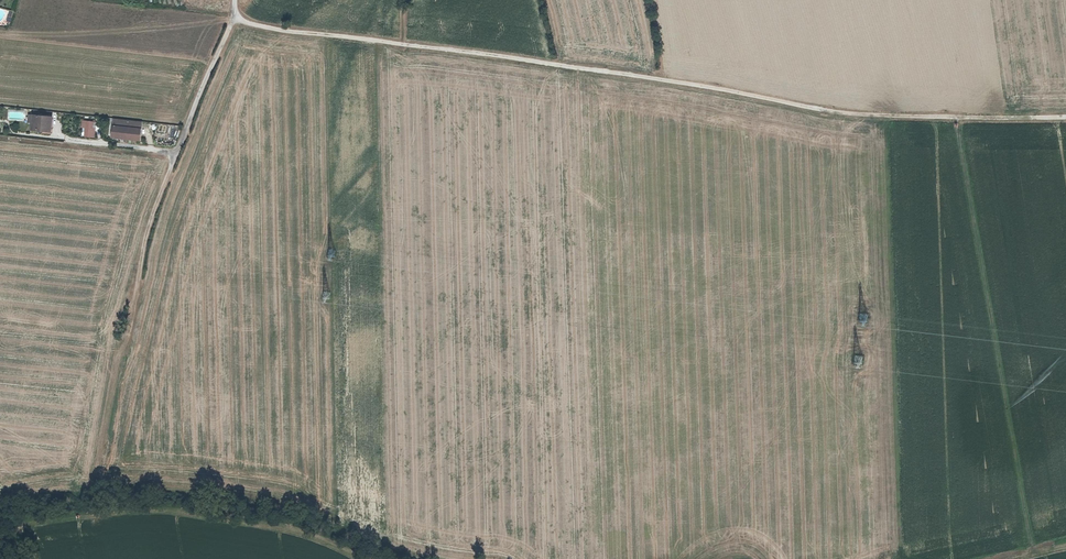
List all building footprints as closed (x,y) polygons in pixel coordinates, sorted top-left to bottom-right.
[(33,129),(44,130),(44,127),(52,127),(53,116),(34,114),(33,129)] [(129,119),(114,118),(112,137),(116,137),(126,138),(141,140),(142,128),(143,121),(129,119)] [(96,122),(88,121),(87,127),(86,136),(95,137),(96,122)]
